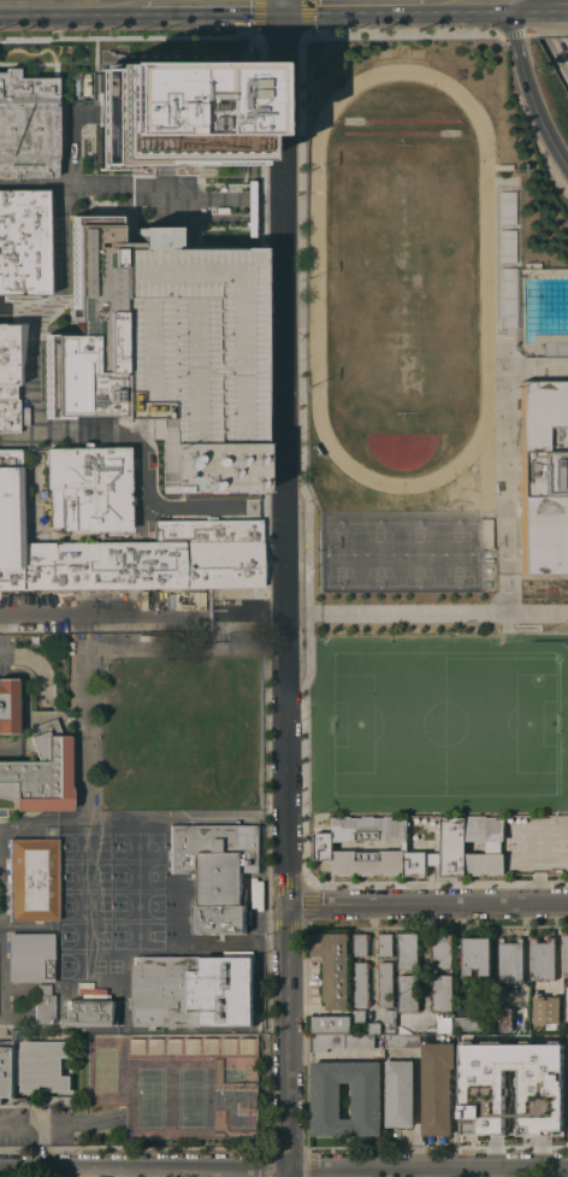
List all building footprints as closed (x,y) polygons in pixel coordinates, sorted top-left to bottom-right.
[(55,101),(0,102),(0,72),(2,72),(2,69),(16,69),(16,77),(55,77),(55,101)] [(101,71),(101,169),(256,169),(256,72),(101,71)] [(11,177),(0,177),(0,102),(55,101),(57,177),(14,177),(14,180),(11,180),(11,177)] [(46,294),(0,295),(0,190),(46,189),(46,294)] [(72,225),(73,332),(45,334),(46,419),(117,419),(116,253),(114,224),(72,225)] [(253,252),(254,437),(161,437),(161,419),(117,419),(116,253),(135,253),(134,226),(170,226),(171,246),(155,252),(188,252),(253,252)] [(14,386),(0,386),(0,323),(16,323),(16,386),(14,386)] [(520,381),(567,381),(567,573),(520,573),(520,381)] [(18,432),(0,432),(0,386),(14,386),(14,399),(18,399),(18,432)] [(161,437),(161,492),(254,492),(254,437),(161,437)] [(128,447),(128,466),(135,466),(135,484),(128,484),(128,492),(129,492),(129,496),(128,496),(128,500),(129,500),(129,505),(129,530),(83,531),(83,528),(72,528),(72,530),(60,530),(60,526),(49,526),(49,489),(45,489),(45,448),(128,447)] [(20,590),(0,590),(0,448),(19,448),(19,466),(20,466),(20,542),(20,590)] [(20,590),(20,542),(41,542),(41,541),(46,541),(46,542),(154,541),(154,520),(206,519),(206,516),(213,516),(213,519),(260,519),(260,541),(261,541),(261,587),(20,590)] [(65,623),(65,632),(43,634),(43,623),(65,623)] [(16,732),(0,733),(0,677),(13,677),(13,678),(16,678),(16,732)] [(13,800),(0,797),(0,760),(36,760),(28,737),(30,736),(39,732),(36,725),(54,718),(60,735),(67,735),(67,736),(69,784),(69,810),(13,810),(13,800)] [(361,876),(361,873),(359,873),(359,871),(354,871),(354,873),(350,873),(350,876),(338,876),(338,873),(332,873),(332,859),(314,859),(314,832),(332,832),(332,818),(338,818),(338,816),(350,816),(350,818),(361,817),(361,816),(373,816),(373,817),(383,817),(383,816),(394,816),(394,817),(407,817),(407,851),(402,851),(402,871),(398,871),(398,873),(396,873),(396,875),(383,875),(383,873),(374,873),(374,876),(361,876)] [(440,876),(440,865),(440,852),(440,817),(465,817),(465,816),(485,816),(485,817),(503,817),(504,840),(501,840),(501,847),(485,847),(485,841),(465,841),(465,853),(465,872),(465,876),(440,876)] [(197,905),(197,877),(191,877),(191,872),(168,872),(168,824),(259,824),(259,872),(242,872),(242,900),(244,900),(244,905),(245,905),(245,932),(194,932),(194,905),(197,905)] [(57,920),(8,920),(8,882),(6,882),(6,875),(8,875),(8,869),(5,869),(5,861),(8,861),(8,838),(57,838),(57,920)] [(465,853),(485,853),(485,847),(501,847),(501,853),(504,853),(504,873),(498,873),(498,875),(489,875),(489,873),(480,873),(480,875),(471,875),(471,872),(465,872),(465,853)] [(440,865),(426,865),(426,876),(403,876),(403,851),(426,851),(426,852),(440,852),(440,865)] [(52,932),(52,982),(7,982),(7,932),(52,932)] [(348,1008),(326,1008),(326,1001),(324,1001),(324,955),(310,955),(310,932),(348,932),(348,1008)] [(354,932),(367,932),(367,935),(369,935),(369,940),(367,940),(367,955),(354,955),(354,932)] [(392,955),(379,955),(379,938),(377,938),(377,935),(379,935),(379,932),(392,932),(392,955)] [(418,932),(418,940),(420,940),(420,943),(418,943),(418,969),(398,969),(398,932),(418,932)] [(451,969),(432,969),(432,961),(430,961),(430,958),(432,958),(432,932),(451,932),(451,969)] [(531,979),(531,944),(528,944),(528,935),(539,935),(539,941),(546,941),(546,935),(556,935),(556,943),(555,943),(555,979),(531,979)] [(491,975),(480,975),(480,967),(475,967),(475,971),(473,971),(473,975),(463,975),(462,937),(490,937),(491,975)] [(522,981),(499,981),(498,937),(504,937),(504,942),(517,942),(517,937),(522,937),(522,981)] [(134,1025),(134,1008),(128,1008),(128,996),(132,996),(132,957),(202,955),(202,954),(211,954),(211,957),(253,957),(253,1025),(200,1025),(200,1026),(170,1026),(170,1025),(156,1025),(156,1029),(148,1029),(148,1025),(134,1025)] [(354,961),(367,961),(367,963),(369,963),(369,967),(367,967),(368,1000),(371,1000),(371,1005),(368,1005),(368,1006),(354,1006),(354,961)] [(392,1006),(379,1006),(379,1005),(377,1005),(377,1000),(379,1000),(379,967),(375,967),(375,963),(379,963),(379,961),(392,961),(392,1006)] [(398,975),(418,975),(418,1000),(420,1000),(420,1004),(418,1004),(418,1010),(398,1011),(398,975)] [(452,1010),(432,1010),(432,1004),(431,1004),(431,1000),(433,1000),(432,985),(431,985),(431,975),(451,975),(452,1010)] [(53,1023),(34,1023),(34,994),(36,994),(36,984),(49,984),(49,995),(53,995),(53,1023)] [(533,995),(544,995),(544,999),(549,999),(549,996),(560,996),(560,1022),(533,1022),(533,995)] [(67,1000),(113,1000),(113,1020),(118,1020),(118,1025),(63,1025),(63,1020),(67,1020),(67,1000)] [(511,1030),(499,1030),(499,1007),(511,1007),(511,1030)] [(365,1023),(353,1023),(353,1016),(353,1010),(365,1010),(365,1023)] [(395,1029),(384,1029),(384,1010),(396,1010),(395,1029)] [(313,1016),(350,1016),(350,1034),(313,1034),(313,1016)] [(454,1030),(454,1017),(481,1016),(481,1030),(454,1030)] [(380,1022),(380,1032),(368,1032),(367,1022),(380,1022)] [(373,1034),(373,1047),(326,1047),(326,1051),(313,1051),(313,1034),(350,1034),(373,1034)] [(419,1034),(419,1047),(384,1047),(384,1034),(419,1034)] [(229,1035),(256,1035),(258,1137),(229,1137),(155,1137),(128,1137),(126,1105),(118,1105),(89,1105),(89,1035),(117,1035),(154,1035),(229,1035)] [(13,1104),(0,1104),(0,1041),(13,1041),(13,1048),(19,1048),(19,1041),(70,1041),(70,1057),(61,1057),(61,1075),(70,1075),(70,1091),(19,1091),(19,1084),(13,1084),(13,1104)] [(455,1067),(450,1067),(451,1135),(422,1135),(421,1043),(454,1042),(455,1067)] [(460,1042),(460,1135),(561,1136),(562,1042),(460,1042)] [(414,1126),(386,1126),(386,1060),(413,1060),(414,1126)] [(312,1061),(380,1061),(380,1135),(312,1136),(312,1061)] [(48,1095),(72,1095),(72,1106),(48,1106),(48,1095)]
